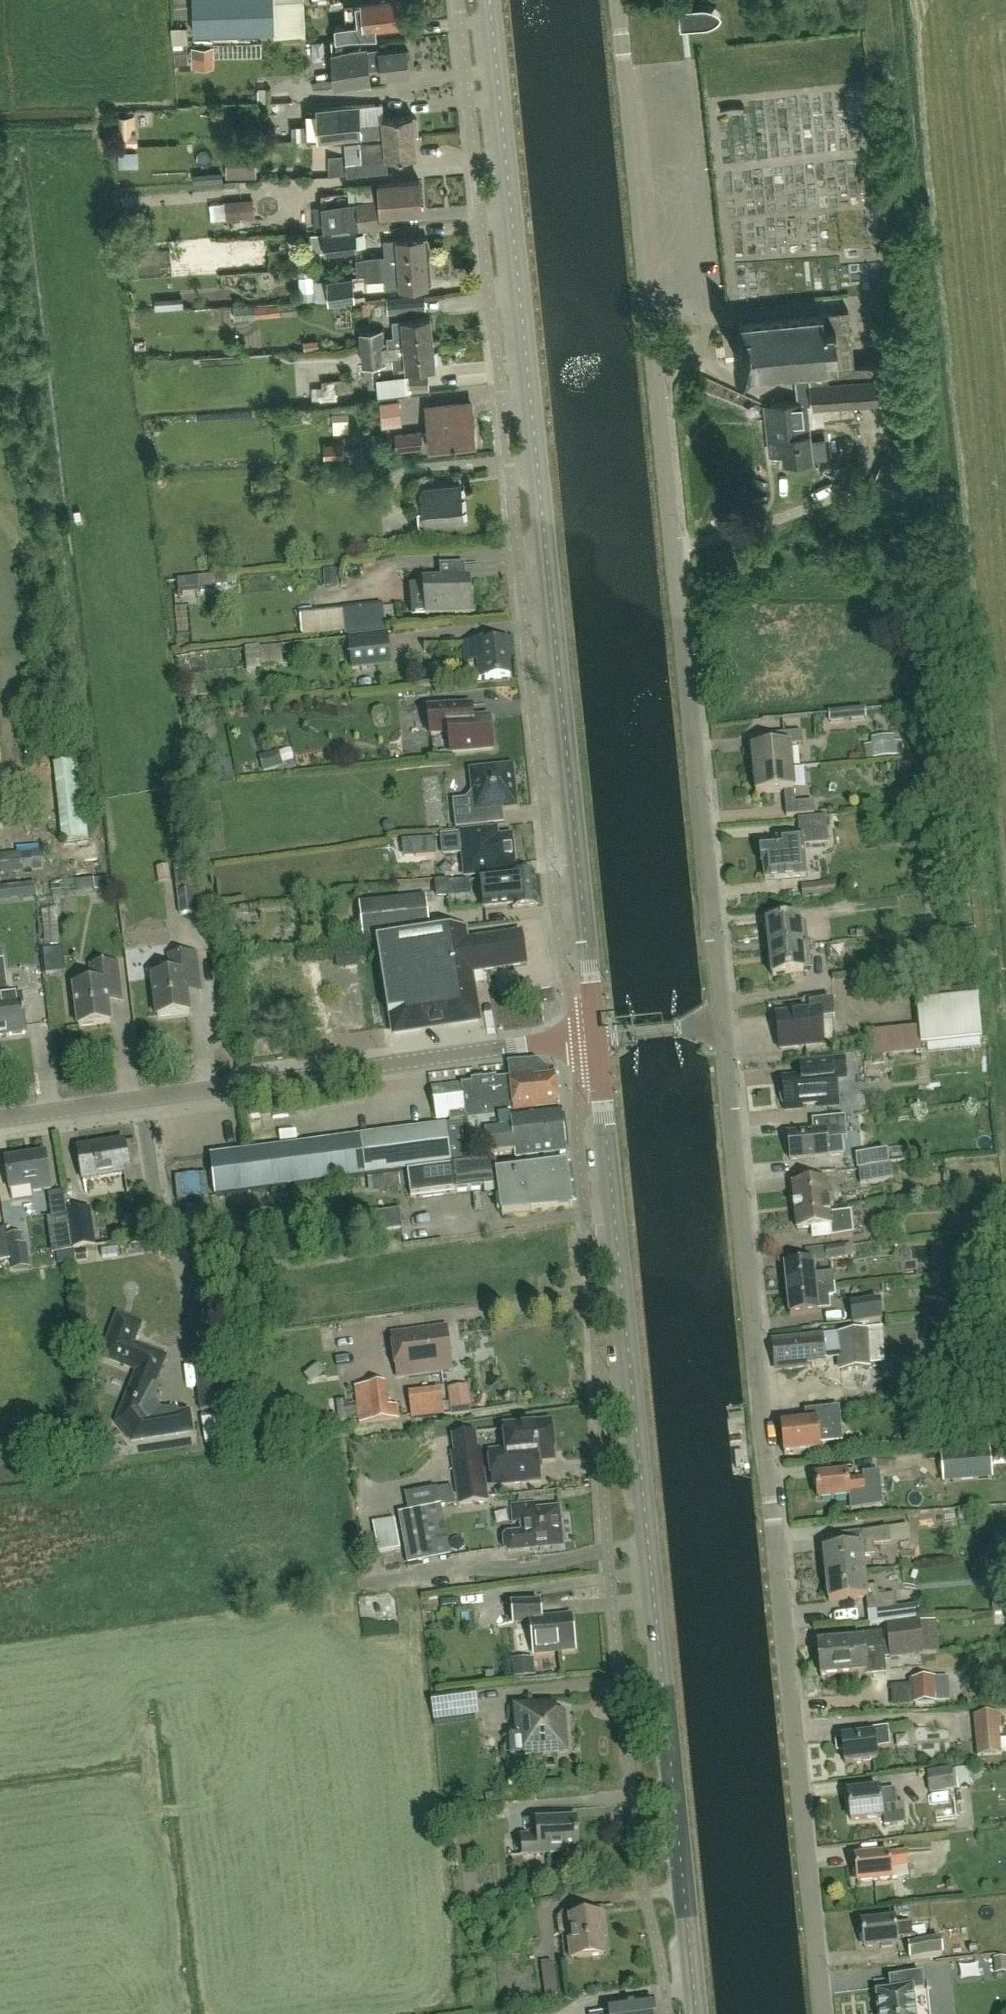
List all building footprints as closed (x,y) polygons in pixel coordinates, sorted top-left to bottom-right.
[(193,35),(275,33),(275,37),(305,36),(304,0),(192,0),(193,35)] [(356,4),(358,25),(335,27),(336,40),(376,39),(376,28),(404,25),(402,0),(356,4)] [(719,18),(722,14),(719,12),(716,10),(711,8),(706,7),(701,7),(678,9),(680,29),(704,27),(708,26),(713,24),(717,21),(719,18)] [(198,72),(222,70),(220,47),(197,49),(198,72)] [(382,76),(409,73),(407,50),(379,52),(379,54),(337,58),(341,92),(370,89),(368,69),(381,68),(382,76)] [(333,80),(312,82),(313,90),(334,88),(333,80)] [(413,115),(385,118),(384,105),(360,107),(360,106),(308,108),(309,125),(291,126),(292,141),(310,141),(319,140),(319,143),(363,140),(415,136),(414,134),(416,134),(418,132),(417,119),(415,117),(413,117),(413,115)] [(319,158),(327,158),(329,176),(365,173),(388,171),(387,159),(416,156),(415,136),(363,140),(319,143),(319,145),(311,146),(312,157),(319,157),(319,158)] [(142,166),(142,152),(123,153),(123,166),(142,166)] [(262,176),(261,153),(233,154),(234,177),(262,176)] [(387,212),(422,209),(420,180),(379,183),(380,202),(347,205),(342,210),(343,223),(348,227),(388,224),(387,212)] [(229,205),(230,226),(262,225),(261,204),(229,205)] [(323,233),(325,251),(357,249),(356,231),(323,233)] [(385,256),(372,257),(357,258),(357,266),(426,261),(424,237),(384,240),(385,256)] [(358,274),(367,273),(367,280),(384,279),(385,289),(428,285),(426,261),(357,266),(358,274)] [(329,301),(354,299),(353,278),(328,280),(329,301)] [(306,293),(319,295),(320,281),(308,279),(306,293)] [(183,294),(154,296),(155,308),(184,306),(183,294)] [(241,319),(255,317),(293,314),(291,302),(278,303),(278,297),(248,299),(248,306),(240,306),(241,319)] [(387,301),(388,314),(418,311),(417,298),(387,301)] [(744,359),(745,376),(795,372),(795,373),(855,367),(850,310),(821,312),(822,316),(741,323),(742,340),(736,341),(738,359),(744,359)] [(405,344),(433,342),(431,317),(402,319),(402,320),(393,321),(395,336),(404,335),(405,344)] [(363,366),(385,364),(382,330),(360,332),(363,366)] [(407,369),(435,367),(433,342),(405,344),(405,353),(393,354),(394,370),(407,369)] [(797,404),(768,406),(772,457),(790,456),(791,463),(814,461),(809,406),(881,400),(878,365),(855,367),(795,373),(797,404)] [(409,393),(409,390),(429,387),(428,374),(408,376),(408,377),(397,377),(379,379),(380,396),(409,393)] [(342,391),(330,391),(330,405),(342,405),(342,391)] [(384,402),(385,425),(406,424),(405,401),(384,402)] [(471,404),(458,405),(427,408),(430,448),(475,444),(471,404)] [(422,431),(395,433),(397,450),(424,448),(422,431)] [(426,527),(464,524),(461,486),(423,489),(426,527)] [(426,616),(472,612),(469,578),(423,582),(426,616)] [(185,583),(186,602),(225,600),(224,580),(185,583)] [(383,607),(299,616),(301,634),(305,634),(305,636),(312,636),(312,633),(345,630),(345,635),(385,631),(385,623),(397,622),(395,607),(383,608),(383,607)] [(388,633),(348,638),(352,672),(392,667),(388,633)] [(466,680),(486,679),(510,676),(507,642),(486,644),(486,640),(463,642),(466,680)] [(281,646),(260,648),(261,668),(283,666),(281,646)] [(452,752),(493,748),(490,718),(453,722),(452,706),(429,709),(432,735),(450,733),(452,752)] [(866,720),(865,709),(828,713),(829,723),(866,720)] [(866,760),(903,756),(902,742),(895,743),(894,736),(871,738),(872,745),(864,746),(866,760)] [(756,776),(793,772),(791,751),(804,750),(803,737),(778,740),(780,753),(754,756),(756,776)] [(280,741),(261,743),(262,756),(282,754),(280,741)] [(80,762),(54,765),(63,844),(80,843),(88,837),(80,762)] [(456,797),(458,817),(459,828),(487,826),(486,815),(498,814),(528,812),(525,778),(502,780),(501,769),(479,771),(481,795),(456,797)] [(793,772),(756,776),(758,797),(787,795),(789,819),(814,817),(813,806),(796,808),(793,772)] [(805,850),(830,847),(827,820),(802,823),(803,837),(779,840),(779,845),(761,847),(763,866),(766,866),(767,882),(808,878),(805,850)] [(413,865),(415,883),(448,879),(511,873),(510,861),(533,859),(530,826),(469,832),(469,834),(458,835),(448,836),(444,837),(445,843),(411,846),(413,865)] [(0,857),(0,861),(2,875),(45,870),(43,852),(0,857)] [(195,872),(186,873),(184,873),(182,865),(174,866),(178,893),(177,893),(180,915),(201,912),(195,872)] [(535,874),(481,879),(484,909),(513,906),(513,909),(538,907),(535,874)] [(95,891),(109,890),(108,878),(83,880),(84,887),(86,887),(87,888),(89,888),(88,886),(91,885),(91,887),(94,886),(95,891)] [(924,892),(937,891),(936,882),(923,883),(924,892)] [(802,899),(823,897),(822,884),(801,886),(802,899)] [(359,905),(363,940),(430,931),(425,896),(359,905)] [(833,905),(834,915),(852,913),(850,903),(833,905)] [(889,918),(901,919),(903,905),(890,904),(889,918)] [(44,947),(59,946),(58,911),(43,911),(44,947)] [(775,952),(807,948),(804,922),(772,926),(775,952)] [(473,973),(526,964),(521,933),(467,941),(465,931),(379,944),(391,1018),(395,1018),(397,1035),(480,1023),(473,973)] [(807,948),(775,952),(778,980),(810,976),(807,948)] [(55,973),(53,949),(44,950),(46,974),(55,973)] [(187,993),(201,991),(196,953),(170,957),(172,974),(153,977),(158,1017),(189,1013),(187,993)] [(27,1034),(23,996),(6,998),(5,987),(7,987),(4,960),(0,961),(0,1037),(27,1034)] [(108,1003),(122,1001),(118,963),(91,966),(93,984),(74,986),(79,1027),(111,1023),(108,1003)] [(983,1038),(978,996),(916,1003),(919,1027),(868,1033),(870,1054),(890,1052),(921,1049),(921,1045),(983,1038)] [(487,1022),(497,1020),(494,997),(483,998),(487,1022)] [(826,1023),(839,1022),(837,1004),(813,1007),(814,1016),(781,1020),(784,1053),(828,1049),(826,1023)] [(921,1049),(890,1052),(892,1067),(923,1064),(921,1049)] [(803,1080),(784,1081),(787,1116),(843,1110),(840,1076),(827,1077),(826,1065),(802,1068),(803,1080)] [(464,1102),(466,1118),(466,1119),(537,1112),(537,1110),(559,1107),(556,1075),(534,1078),(533,1076),(496,1080),(496,1079),(472,1081),(472,1082),(461,1084),(464,1102)] [(436,1121),(466,1118),(464,1102),(461,1084),(432,1087),(436,1121)] [(516,1159),(565,1152),(560,1110),(511,1117),(465,1123),(362,1136),(362,1137),(211,1157),(216,1196),(367,1176),(451,1165),(451,1166),(471,1164),(467,1138),(486,1137),(489,1157),(515,1154),(516,1159)] [(821,1133),(788,1137),(790,1163),(828,1159),(827,1142),(847,1140),(847,1137),(859,1136),(857,1116),(845,1117),(845,1119),(820,1121),(821,1133)] [(257,1146),(275,1143),(273,1133),(255,1137),(257,1146)] [(124,1144),(124,1141),(78,1149),(84,1181),(125,1174),(128,1193),(144,1191),(136,1142),(124,1144)] [(857,1170),(889,1167),(887,1153),(856,1156),(857,1170)] [(32,1192),(51,1189),(45,1154),(6,1160),(10,1190),(31,1186),(32,1192)] [(411,1197),(454,1192),(498,1186),(502,1216),(572,1207),(567,1164),(497,1173),(496,1161),(408,1173),(411,1197)] [(859,1186),(892,1184),(891,1169),(858,1171),(859,1186)] [(403,1186),(401,1173),(369,1177),(371,1192),(385,1191),(385,1189),(403,1186)] [(186,1200),(195,1200),(195,1181),(185,1181),(186,1200)] [(824,1209),(830,1209),(829,1207),(834,1206),(833,1196),(828,1196),(827,1182),(792,1186),(795,1213),(807,1211),(807,1206),(822,1204),(824,1209)] [(73,1251),(68,1217),(64,1192),(48,1194),(52,1220),(48,1220),(53,1254),(73,1251)] [(807,1211),(795,1213),(797,1229),(830,1226),(832,1237),(854,1235),(851,1212),(830,1214),(830,1209),(824,1209),(822,1204),(807,1206),(807,1211)] [(73,1248),(96,1245),(90,1208),(68,1212),(73,1248)] [(405,1209),(382,1213),(385,1232),(408,1229),(405,1209)] [(971,1226),(970,1213),(953,1215),(955,1228),(971,1226)] [(0,1231),(0,1262),(10,1260),(6,1231),(0,1231)] [(995,1234),(998,1254),(1005,1253),(1005,1244),(1005,1232),(995,1234)] [(826,1248),(827,1260),(854,1257),(853,1245),(826,1248)] [(814,1275),(813,1263),(785,1266),(788,1290),(834,1286),(833,1276),(826,1276),(825,1274),(814,1275)] [(834,1286),(788,1290),(790,1315),(818,1312),(817,1300),(828,1298),(828,1296),(836,1295),(834,1286)] [(852,1305),(854,1323),(882,1320),(881,1302),(852,1305)] [(119,1316),(103,1356),(139,1370),(118,1423),(132,1441),(191,1431),(188,1413),(179,1414),(178,1410),(161,1409),(156,1401),(158,1385),(154,1384),(164,1357),(132,1345),(140,1325),(119,1316)] [(397,1377),(452,1370),(447,1326),(391,1334),(397,1377)] [(869,1369),(869,1364),(887,1362),(884,1327),(865,1328),(865,1332),(775,1341),(776,1345),(773,1345),(775,1366),(783,1366),(783,1370),(807,1368),(807,1363),(840,1359),(841,1372),(869,1369)] [(225,1360),(195,1364),(201,1411),(231,1408),(225,1360)] [(358,1424),(390,1420),(400,1419),(397,1405),(388,1407),(385,1383),(354,1387),(358,1424)] [(451,1390),(456,1410),(473,1406),(467,1385),(451,1390)] [(444,1388),(411,1393),(416,1421),(449,1415),(444,1388)] [(820,1444),(842,1442),(839,1408),(816,1410),(817,1421),(781,1425),(784,1455),(821,1452),(820,1444)] [(230,1437),(226,1412),(202,1416),(207,1442),(230,1437)] [(539,1461),(554,1459),(551,1422),(504,1427),(507,1451),(490,1452),(493,1486),(540,1481),(539,1467),(539,1461)] [(448,1431),(454,1468),(459,1506),(488,1502),(478,1427),(448,1431)] [(942,1453),(944,1482),(992,1477),(990,1449),(942,1453)] [(919,1483),(919,1468),(898,1468),(897,1483),(919,1483)] [(850,1494),(863,1493),(862,1480),(847,1482),(846,1475),(817,1478),(819,1503),(851,1499),(850,1494)] [(405,1494),(408,1512),(440,1507),(437,1488),(405,1494)] [(507,1534),(504,1538),(505,1549),(509,1552),(563,1547),(559,1508),(536,1510),(535,1503),(512,1505),(514,1522),(521,1521),(522,1533),(507,1534)] [(452,1561),(442,1506),(440,1507),(408,1512),(398,1514),(408,1567),(424,1565),(424,1566),(452,1561)] [(400,1548),(395,1519),(374,1522),(379,1552),(400,1548)] [(825,1578),(863,1574),(861,1559),(873,1558),(873,1550),(889,1548),(888,1532),(856,1535),(858,1549),(823,1553),(825,1578)] [(866,1614),(895,1612),(893,1597),(874,1598),(873,1588),(864,1589),(863,1574),(825,1578),(828,1604),(865,1600),(866,1614)] [(449,1594),(430,1598),(433,1612),(452,1608),(449,1594)] [(534,1654),(575,1650),(571,1617),(542,1620),(540,1601),(512,1604),(514,1624),(531,1622),(534,1654)] [(924,1652),(944,1652),(944,1624),(924,1624),(924,1652)] [(816,1646),(819,1666),(837,1665),(837,1654),(860,1651),(860,1650),(880,1648),(880,1645),(919,1641),(918,1628),(880,1632),(880,1633),(860,1635),(861,1641),(816,1646)] [(857,1676),(859,1676),(865,1675),(887,1673),(885,1660),(921,1657),(919,1641),(880,1645),(880,1648),(860,1650),(860,1651),(837,1654),(837,1665),(819,1666),(820,1680),(839,1678),(840,1685),(843,1687),(855,1685),(857,1683),(857,1676)] [(535,1675),(534,1657),(513,1659),(515,1677),(535,1675)] [(949,1677),(934,1678),(913,1680),(915,1704),(951,1701),(949,1677)] [(475,1692),(431,1697),(434,1720),(478,1715),(475,1692)] [(511,1755),(526,1754),(565,1751),(563,1714),(555,1715),(555,1705),(516,1708),(518,1737),(509,1737),(511,1755)] [(1002,1756),(999,1713),(973,1715),(977,1758),(1002,1756)] [(876,1749),(889,1748),(887,1729),(872,1730),(872,1735),(842,1738),(842,1740),(835,1741),(837,1752),(843,1751),(844,1764),(877,1761),(876,1749)] [(929,1794),(954,1791),(951,1770),(927,1772),(929,1794)] [(882,1807),(896,1805),(895,1791),(880,1792),(880,1791),(848,1795),(851,1822),(883,1818),(882,1807)] [(523,1856),(579,1851),(576,1818),(536,1822),(538,1835),(522,1836),(523,1856)] [(892,1868),(909,1867),(908,1853),(890,1855),(890,1854),(855,1857),(857,1883),(893,1880),(892,1868)] [(601,1930),(604,1929),(602,1914),(570,1918),(573,1941),(570,1941),(572,1959),(604,1955),(601,1930)] [(897,1939),(912,1938),(911,1923),(896,1925),(895,1919),(861,1922),(864,1948),(881,1947),(881,1949),(892,1948),(892,1946),(898,1945),(897,1939)] [(941,1940),(909,1943),(910,1961),(943,1957),(941,1940)] [(993,1959),(995,1974),(1005,1973),(1005,1958),(993,1959)] [(969,1975),(993,1974),(992,1959),(968,1960),(969,1975)] [(545,1995),(558,1994),(554,1961),(541,1963),(545,1995)] [(878,1993),(876,1993),(877,2013),(914,2009),(912,1994),(923,1992),(921,1975),(889,1979),(890,1992),(878,1993)] [(653,2000),(608,2006),(609,2012),(595,2013),(655,2013),(653,2000)]
